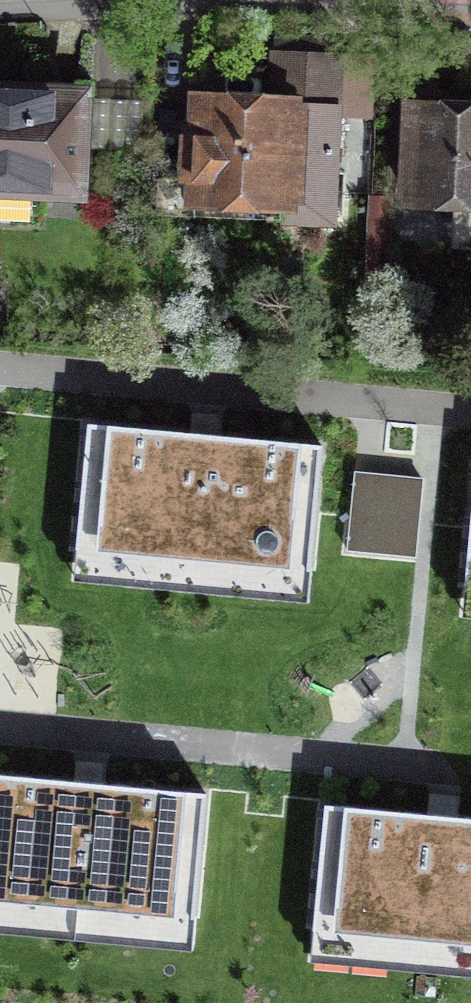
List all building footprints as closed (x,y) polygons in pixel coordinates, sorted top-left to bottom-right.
[(194,201),(287,205),(288,198),(332,200),(336,114),(371,115),(373,58),(276,54),(274,104),(198,101),(197,138),(182,137),(181,179),(195,179),(194,201)] [(0,92),(0,189),(77,192),(81,95),(0,92)] [(409,197),(457,199),(457,215),(470,215),(470,114),(412,112),(409,197)] [(322,445),(87,424),(75,549),(311,570),(322,445)] [(353,547),(422,548),(425,464),(355,462),(353,547)] [(0,775),(0,901),(195,918),(206,794),(0,775)] [(324,805),(313,929),(470,944),(470,818),(324,805)]
